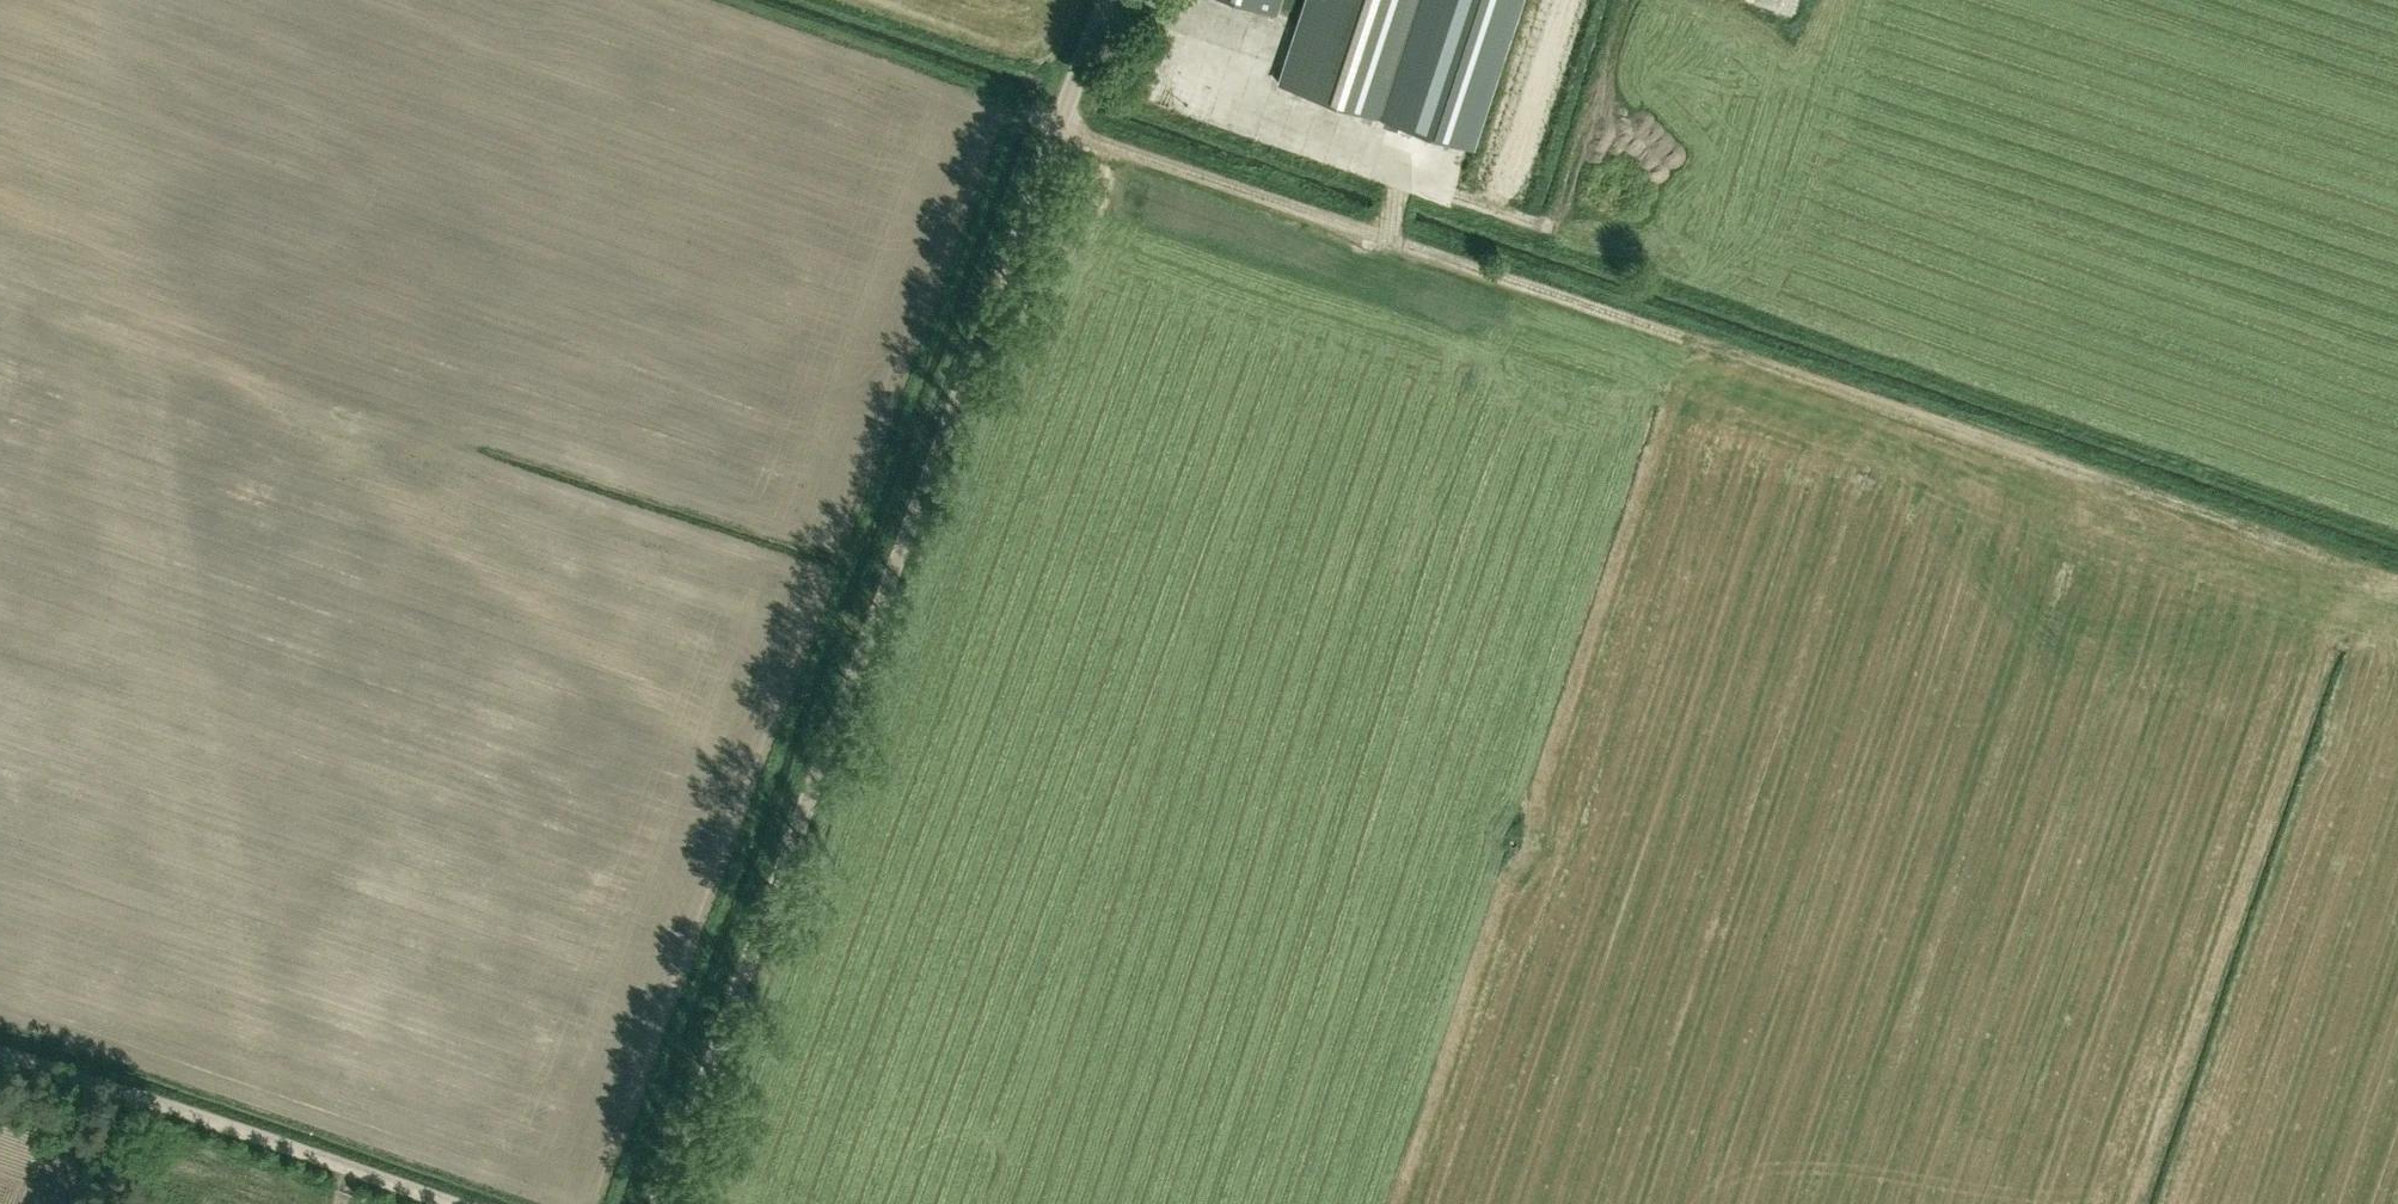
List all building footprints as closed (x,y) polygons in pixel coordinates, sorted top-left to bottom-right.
[(1277,12),(1281,0),(1240,0),(1277,12)] [(1278,82),(1467,145),(1516,0),(1306,0),(1278,82)]
